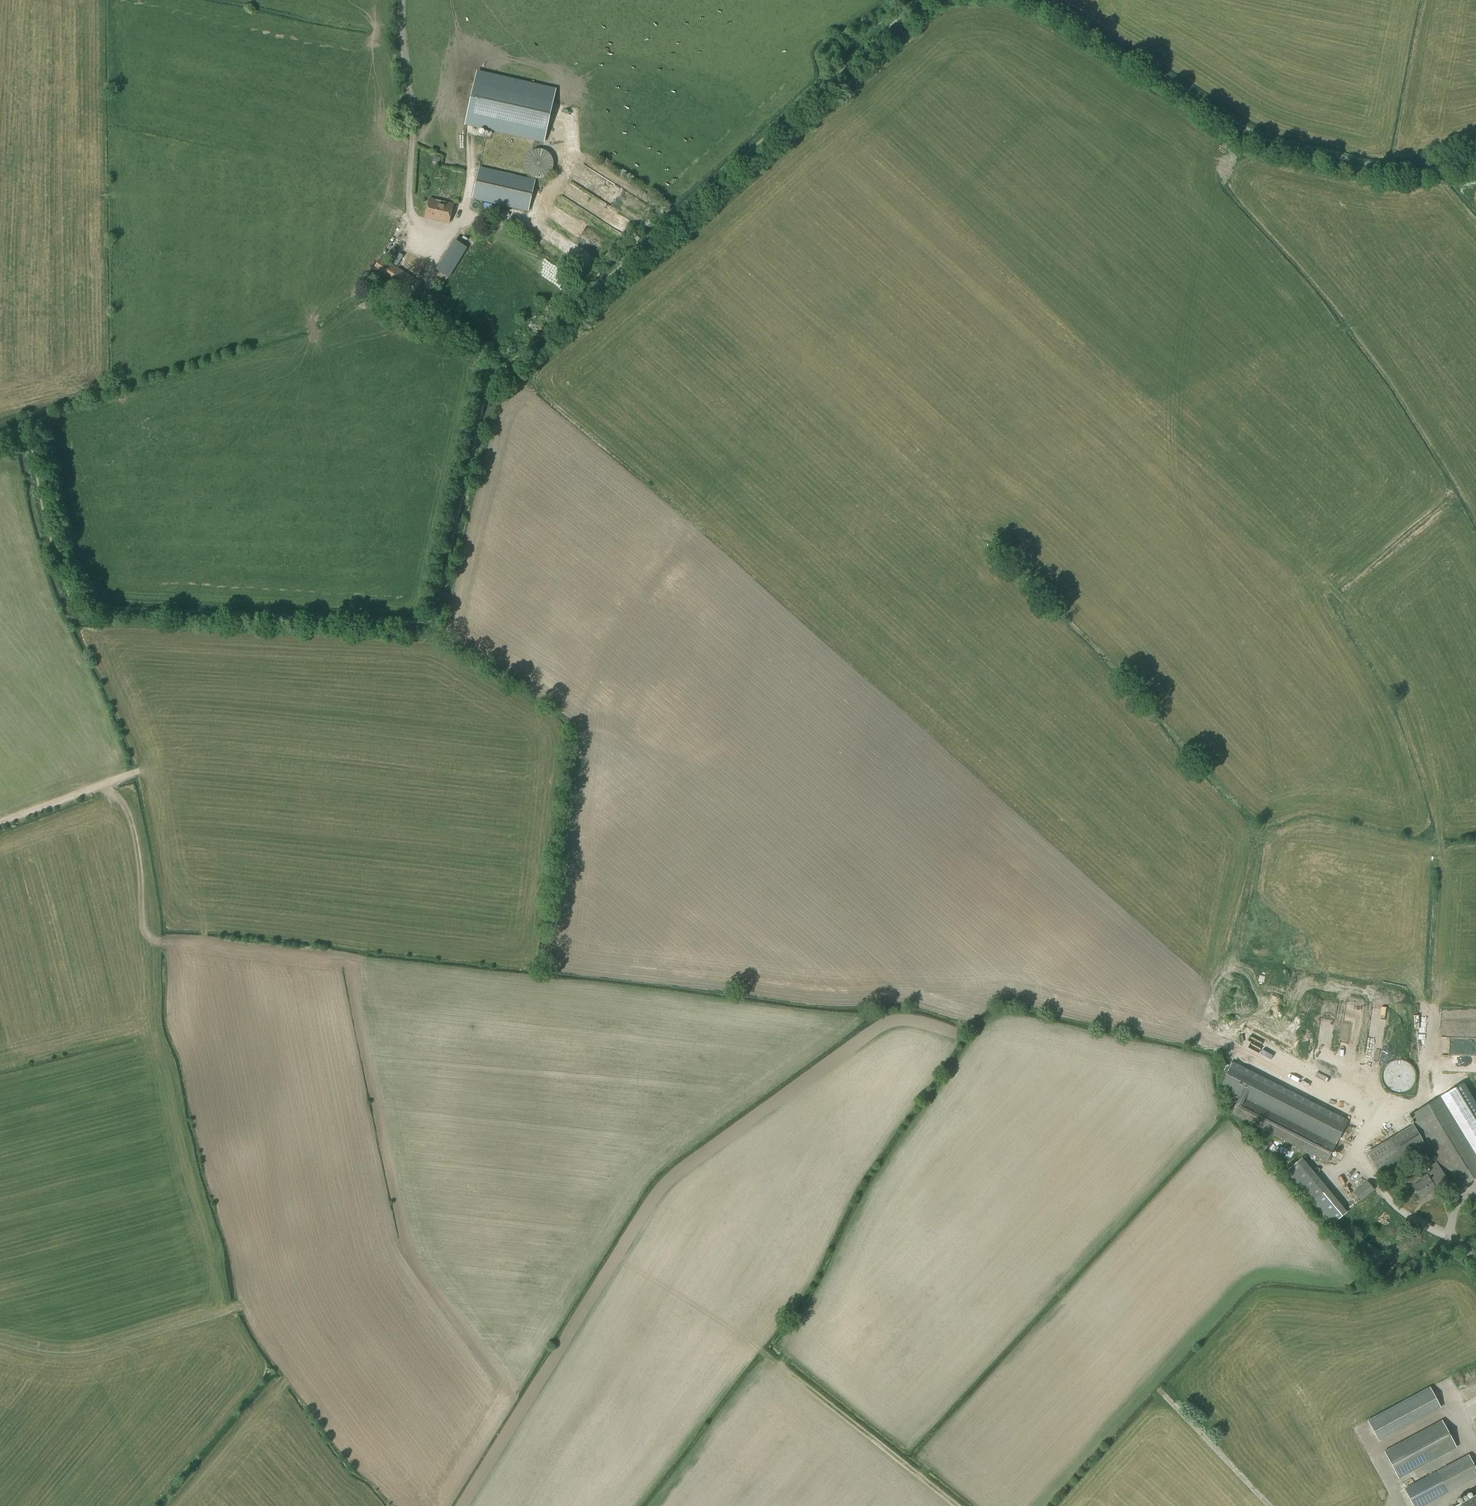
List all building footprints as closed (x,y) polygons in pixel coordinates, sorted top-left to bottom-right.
[(475,81),(465,124),(544,141),(554,98),(556,90),(477,73),(475,81)] [(554,165),(554,164),(553,162),(553,161),(553,160),(552,159),(552,157),(551,156),(550,155),(549,154),(548,153),(547,153),(546,152),(545,151),(544,151),(543,150),(541,150),(540,150),(539,150),(538,150),(536,150),(535,150),(534,151),(533,151),(531,152),(530,153),(529,153),(528,154),(527,155),(527,156),(526,157),(525,159),(525,160),(525,161),(524,162),(524,164),(524,165),(524,166),(525,167),(525,169),(525,170),(526,171),(527,172),(528,173),(528,174),(529,175),(530,176),(531,176),(533,177),(534,177),(535,178),(536,178),(537,178),(539,178),(540,178),(541,178),(543,178),(544,178),(545,177),(546,176),(547,176),(548,175),(549,174),(550,173),(551,172),(552,171),(552,170),(553,169),(553,167),(553,166),(554,165)] [(472,199),(528,212),(535,180),(480,168),(472,199)] [(449,224),(453,204),(430,199),(425,219),(449,224)] [(449,278),(467,248),(456,241),(438,271),(449,278)] [(372,270),(413,296),(421,283),(381,257),(372,270)] [(1398,1095),(1399,1095),(1401,1095),(1403,1095),(1405,1094),(1407,1093),(1408,1093),(1410,1091),(1411,1090),(1412,1089),(1413,1088),(1414,1086),(1415,1085),(1416,1084),(1416,1082),(1416,1081),(1417,1080),(1417,1079),(1417,1078),(1417,1077),(1417,1076),(1417,1075),(1416,1074),(1416,1073),(1416,1071),(1415,1069),(1414,1068),(1414,1067),(1413,1066),(1411,1064),(1409,1063),(1407,1062),(1407,1061),(1405,1061),(1403,1060),(1401,1060),(1399,1060),(1398,1060),(1397,1060),(1395,1060),(1393,1061),(1392,1061),(1390,1062),(1389,1063),(1387,1064),(1386,1065),(1385,1066),(1384,1068),(1384,1069),(1383,1070),(1383,1071),(1382,1073),(1382,1075),(1381,1076),(1381,1077),(1381,1078),(1382,1079),(1382,1080),(1382,1081),(1382,1083),(1383,1084),(1383,1085),(1384,1086),(1385,1087),(1385,1088),(1386,1089),(1388,1091),(1389,1091),(1390,1092),(1392,1093),(1393,1094),(1394,1094),(1396,1095),(1398,1095)] [(1326,1162),(1335,1145),(1347,1121),(1234,1063),(1222,1087),(1241,1097),(1232,1114),(1326,1162)] [(1456,1189),(1475,1178),(1475,1106),(1462,1084),(1411,1115),(1456,1189)] [(1381,1178),(1428,1149),(1414,1126),(1368,1155),(1381,1178)] [(1421,1198),(1447,1182),(1439,1168),(1421,1179),(1422,1182),(1415,1187),(1421,1198)] [(1380,1441),(1442,1408),(1431,1388),(1369,1420),(1380,1441)] [(1399,1479),(1457,1448),(1443,1421),(1385,1452),(1399,1479)] [(1449,1493),(1475,1478),(1475,1469),(1469,1456),(1405,1489),(1414,1505),(1423,1505),(1449,1493)] [(1456,1505),(1475,1505),(1475,1495),(1456,1505)]
